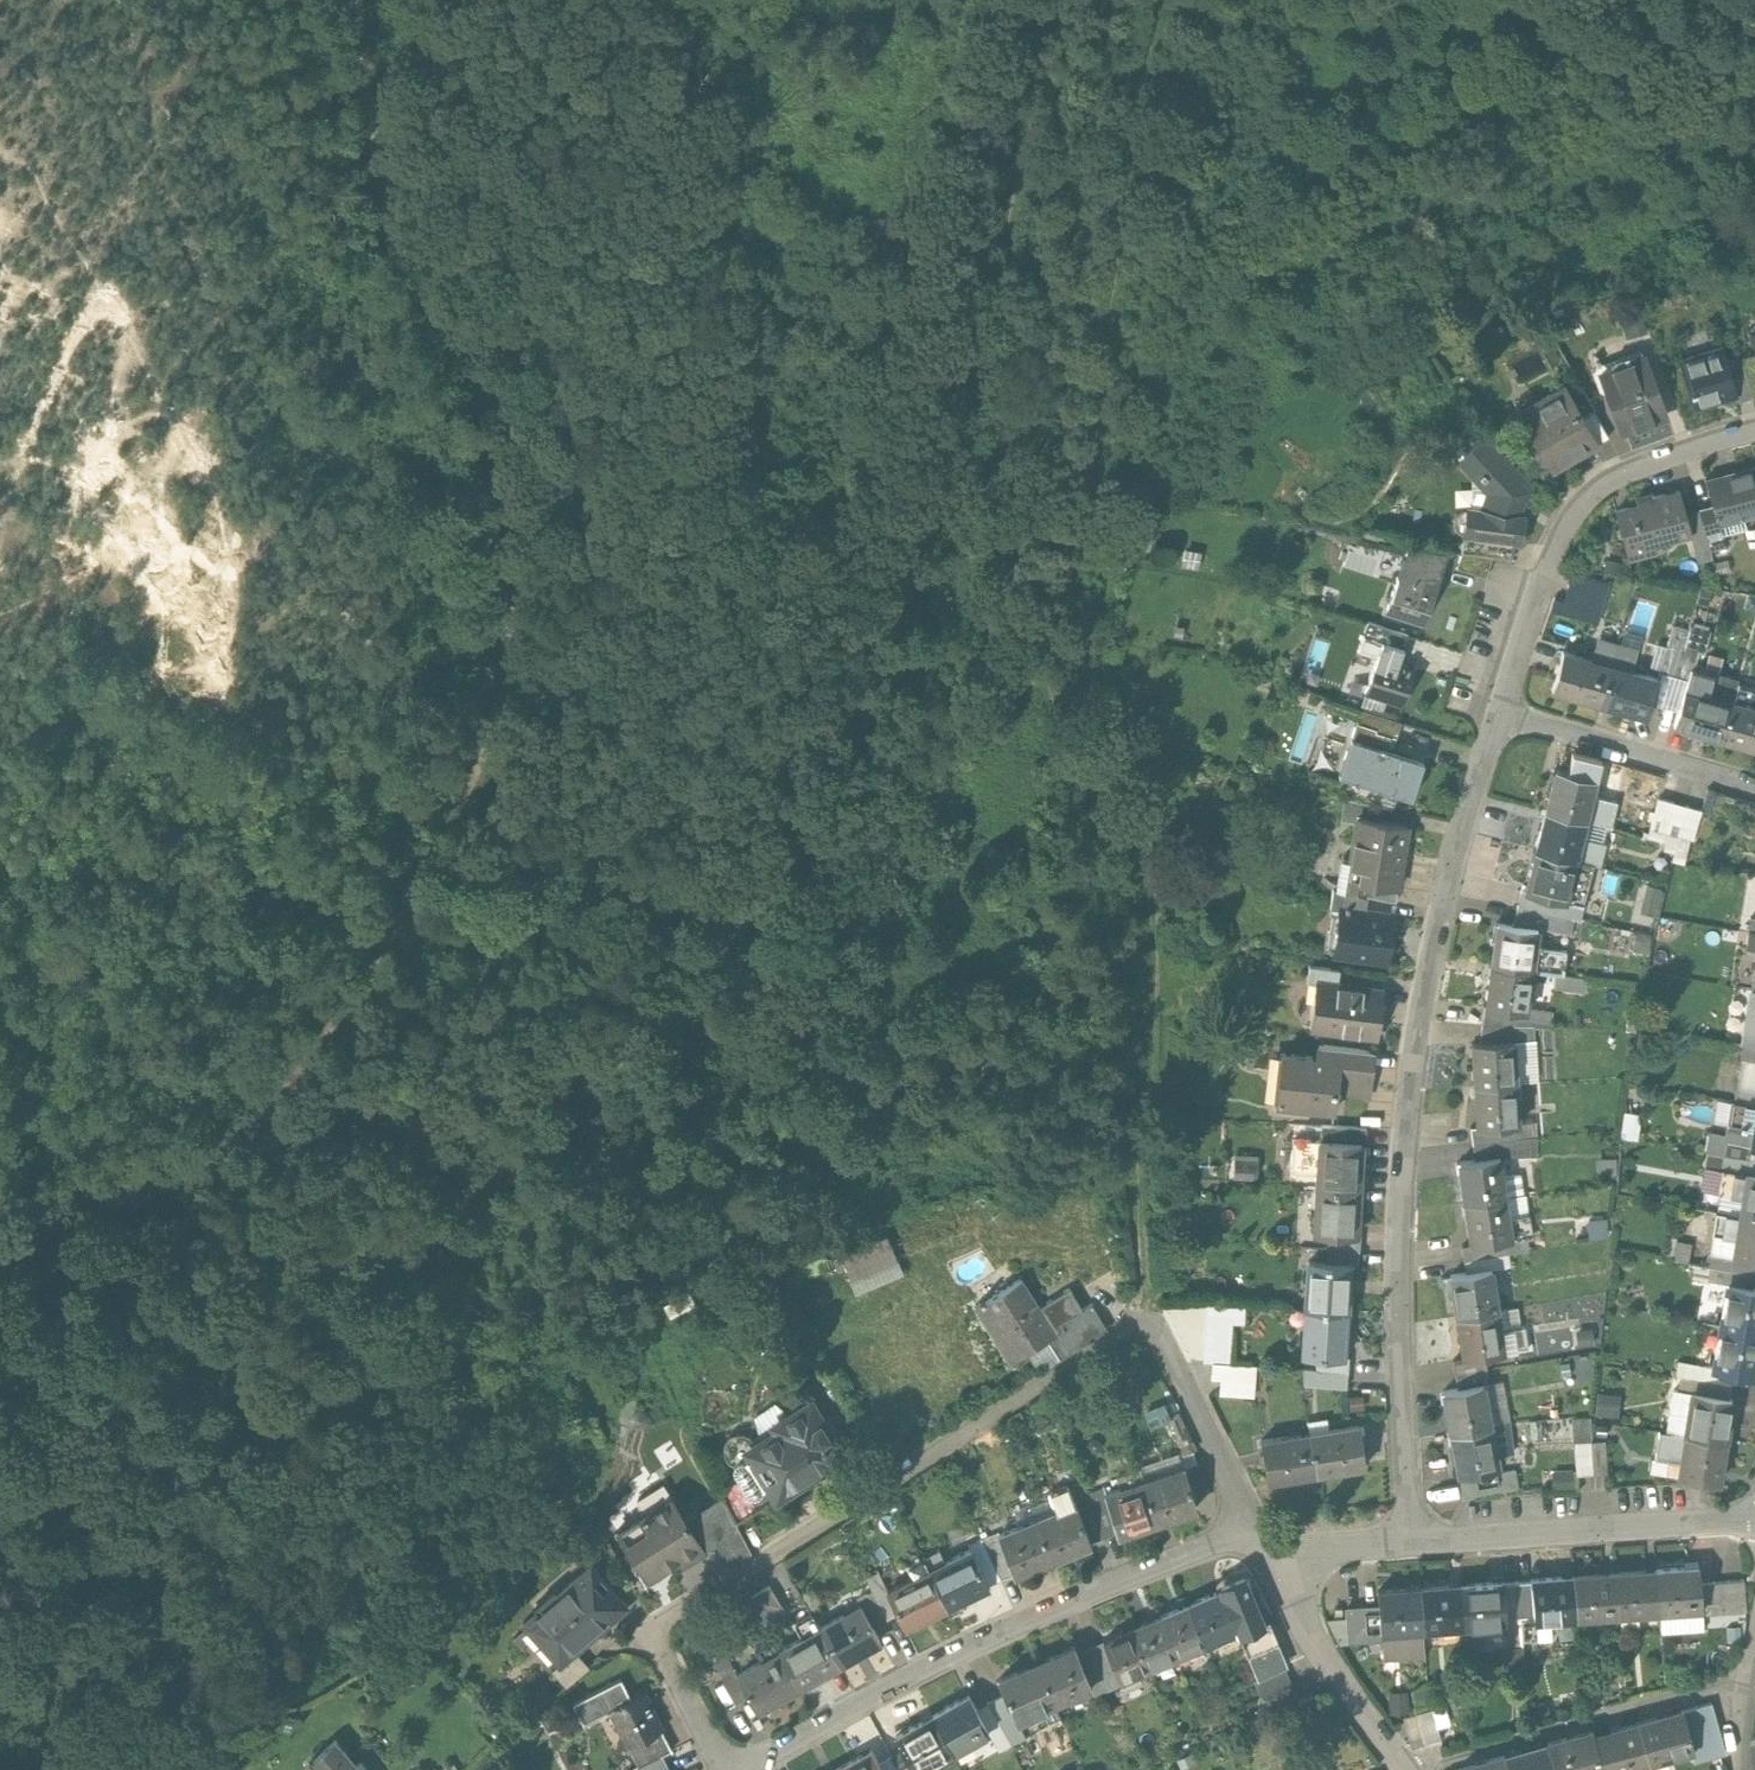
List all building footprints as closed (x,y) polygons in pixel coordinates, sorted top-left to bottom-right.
[(1721,347),(1681,359),(1694,404),(1735,392),(1734,387),(1725,360),(1721,347)] [(1739,355),(1725,360),(1734,387),(1748,383),(1739,355)] [(1644,358),(1602,373),(1609,392),(1611,391),(1619,414),(1617,415),(1622,431),(1664,416),(1644,358)] [(1565,387),(1521,410),(1552,465),(1595,442),(1581,416),(1565,387)] [(1607,435),(1593,410),(1581,416),(1595,442),(1607,435)] [(1631,434),(1636,446),(1669,434),(1664,421),(1631,434)] [(1531,488),(1481,436),(1463,454),(1496,492),(1491,512),(1472,509),(1468,532),(1513,539),(1521,540),(1525,517),(1516,516),(1520,504),(1524,496),(1531,488)] [(1708,480),(1715,504),(1717,514),(1741,507),(1744,517),(1754,514),(1754,466),(1708,480)] [(1655,498),(1618,508),(1628,545),(1654,538),(1655,541),(1688,532),(1692,531),(1687,512),(1681,490),(1655,497),(1655,498)] [(1715,504),(1698,509),(1705,537),(1723,533),(1717,514),(1715,504)] [(1741,507),(1717,514),(1723,533),(1747,526),(1744,517),(1741,507)] [(1705,537),(1698,509),(1687,512),(1692,531),(1688,532),(1696,562),(1711,558),(1705,537)] [(1468,532),(1464,532),(1460,552),(1510,559),(1513,539),(1468,532)] [(1446,551),(1407,545),(1387,605),(1404,611),(1403,615),(1423,621),(1446,551)] [(1608,582),(1571,571),(1563,598),(1599,609),(1608,582)] [(1710,629),(1689,622),(1682,649),(1697,653),(1703,655),(1710,629)] [(1617,646),(1595,640),(1589,661),(1610,667),(1617,646)] [(1682,649),(1667,644),(1658,674),(1673,678),(1682,649)] [(1637,652),(1617,646),(1610,667),(1630,673),(1637,652)] [(1682,649),(1673,678),(1687,683),(1688,683),(1692,669),(1697,653),(1682,649)] [(1589,661),(1565,654),(1554,689),(1600,703),(1610,667),(1589,661)] [(1414,668),(1377,656),(1368,687),(1384,692),(1383,696),(1403,703),(1414,668)] [(1630,673),(1610,667),(1600,703),(1649,717),(1659,681),(1630,673)] [(1738,682),(1692,669),(1688,683),(1687,683),(1675,724),(1722,738),(1732,702),(1738,682)] [(1739,683),(1738,683),(1733,702),(1754,708),(1754,704),(1754,687),(1739,683)] [(1732,702),(1722,738),(1754,748),(1754,709),(1732,702)] [(1400,753),(1364,742),(1354,772),(1371,778),(1370,782),(1389,788),(1400,753)] [(1595,782),(1558,773),(1547,813),(1585,822),(1595,783),(1595,782)] [(1661,791),(1619,780),(1616,791),(1658,803),(1659,798),(1661,791)] [(1613,787),(1595,783),(1585,822),(1585,823),(1602,827),(1613,787)] [(1658,803),(1651,827),(1665,831),(1673,802),(1659,798),(1658,803)] [(1673,802),(1665,831),(1679,835),(1687,806),(1673,802)] [(1687,806),(1679,835),(1695,839),(1702,810),(1687,806)] [(1585,822),(1547,813),(1537,852),(1575,861),(1599,867),(1604,845),(1581,839),(1585,823),(1585,822)] [(1409,826),(1359,817),(1347,892),(1365,896),(1368,882),(1398,887),(1409,826)] [(1575,861),(1537,852),(1527,893),(1552,900),(1564,903),(1575,861)] [(1398,887),(1368,882),(1365,896),(1368,896),(1395,901),(1398,887)] [(1347,892),(1333,889),(1330,908),(1340,909),(1340,907),(1365,911),(1368,896),(1347,892)] [(1527,893),(1522,892),(1518,908),(1548,914),(1552,900),(1527,893)] [(1564,903),(1552,900),(1548,914),(1573,919),(1580,920),(1582,908),(1564,903)] [(1365,911),(1340,907),(1340,909),(1333,954),(1387,962),(1394,915),(1365,911)] [(1548,914),(1518,908),(1513,926),(1538,929),(1544,930),(1548,914)] [(1573,919),(1548,914),(1544,930),(1570,933),(1573,919)] [(1513,926),(1498,924),(1493,966),(1533,971),(1538,929),(1513,926)] [(1341,971),(1310,966),(1307,983),(1317,984),(1318,982),(1339,985),(1341,971)] [(1533,971),(1493,966),(1487,1008),(1515,1012),(1527,1013),(1529,1004),(1533,971)] [(1339,985),(1318,982),(1317,984),(1311,1030),(1378,1039),(1385,992),(1339,985)] [(1751,989),(1745,1031),(1754,1033),(1754,990),(1751,989)] [(1552,1007),(1529,1004),(1527,1013),(1515,1012),(1513,1026),(1549,1028),(1552,1007)] [(1487,1008),(1484,1008),(1482,1025),(1513,1026),(1515,1012),(1487,1008)] [(1513,1026),(1482,1025),(1480,1046),(1511,1043),(1513,1026)] [(1745,1031),(1744,1034),(1739,1034),(1737,1043),(1747,1045),(1754,1046),(1754,1033),(1745,1031)] [(1480,1046),(1473,1046),(1476,1085),(1516,1083),(1513,1043),(1511,1043),(1480,1046)] [(1747,1045),(1745,1059),(1754,1061),(1754,1046),(1747,1045)] [(1374,1052),(1322,1046),(1319,1060),(1281,1057),(1279,1071),(1290,1073),(1286,1105),(1333,1111),(1338,1078),(1370,1082),(1374,1052)] [(1745,1059),(1737,1100),(1754,1103),(1754,1061),(1745,1059)] [(1516,1083),(1476,1085),(1479,1129),(1516,1126),(1518,1126),(1516,1083)] [(1737,1100),(1731,1132),(1726,1156),(1742,1158),(1745,1145),(1750,1145),(1754,1119),(1754,1103),(1737,1100)] [(1640,1109),(1624,1107),(1620,1130),(1637,1132),(1640,1109)] [(1367,1127),(1323,1124),(1322,1141),(1359,1142),(1366,1142),(1367,1127)] [(1479,1129),(1471,1129),(1472,1144),(1517,1140),(1516,1126),(1479,1129)] [(1731,1132),(1709,1129),(1706,1153),(1723,1155),(1726,1156),(1731,1132)] [(1517,1140),(1472,1144),(1474,1161),(1492,1159),(1499,1158),(1536,1155),(1535,1138),(1517,1140)] [(1322,1141),(1293,1140),(1291,1172),(1319,1174),(1319,1186),(1358,1188),(1360,1158),(1358,1158),(1359,1142),(1322,1141)] [(1745,1145),(1742,1158),(1754,1161),(1754,1146),(1750,1145),(1745,1145)] [(1263,1174),(1264,1152),(1241,1151),(1240,1173),(1263,1174)] [(1617,1170),(1616,1152),(1594,1152),(1594,1170),(1617,1170)] [(1723,1155),(1720,1169),(1722,1169),(1754,1174),(1754,1161),(1742,1158),(1726,1156),(1723,1155)] [(1474,1161),(1460,1163),(1466,1204),(1522,1195),(1519,1175),(1502,1178),(1499,1158),(1492,1159),(1474,1161)] [(1722,1169),(1718,1194),(1742,1198),(1739,1215),(1754,1217),(1754,1174),(1722,1169)] [(1358,1188),(1319,1186),(1318,1203),(1316,1203),(1314,1232),(1328,1233),(1354,1235),(1355,1217),(1356,1217),(1358,1188)] [(1522,1195),(1466,1204),(1472,1245),(1525,1238),(1532,1237),(1525,1195),(1522,1195)] [(1739,1215),(1716,1211),(1712,1230),(1736,1234),(1739,1215)] [(1603,1215),(1587,1217),(1588,1236),(1605,1235),(1603,1215)] [(1739,1215),(1736,1234),(1732,1255),(1754,1259),(1754,1217),(1739,1215)] [(1736,1234),(1712,1230),(1708,1252),(1726,1254),(1732,1255),(1736,1234)] [(853,1269),(903,1259),(897,1231),(847,1241),(853,1269)] [(1354,1235),(1328,1233),(1327,1248),(1359,1250),(1360,1235),(1354,1235)] [(1472,1245),(1462,1247),(1464,1260),(1508,1253),(1527,1250),(1525,1238),(1472,1245)] [(1689,1245),(1672,1242),(1669,1259),(1686,1262),(1689,1245)] [(1359,1250),(1327,1248),(1327,1262),(1346,1263),(1358,1263),(1359,1250)] [(1508,1253),(1464,1260),(1465,1274),(1489,1270),(1496,1268),(1509,1266),(1508,1253)] [(1726,1254),(1723,1269),(1754,1274),(1754,1266),(1754,1259),(1732,1255),(1726,1254)] [(1327,1262),(1308,1261),(1307,1291),(1309,1292),(1308,1308),(1346,1310),(1347,1280),(1345,1280),(1346,1263),(1327,1262)] [(1723,1269),(1694,1264),(1691,1278),(1720,1284),(1723,1269)] [(1754,1274),(1723,1269),(1720,1284),(1727,1285),(1751,1288),(1754,1274)] [(1465,1274),(1450,1276),(1457,1317),(1496,1310),(1489,1270),(1465,1274)] [(1018,1276),(973,1304),(987,1325),(993,1322),(1015,1355),(1045,1336),(1058,1358),(1104,1329),(1088,1303),(1081,1307),(1067,1286),(1045,1300),(1047,1304),(1039,1309),(1018,1276)] [(1727,1285),(1720,1325),(1754,1331),(1754,1288),(1751,1288),(1727,1285)] [(1346,1310),(1308,1308),(1308,1323),(1305,1323),(1304,1353),(1319,1354),(1343,1356),(1344,1351),(1342,1351),(1342,1335),(1344,1335),(1346,1310)] [(1496,1310),(1457,1317),(1464,1359),(1484,1356),(1527,1348),(1524,1326),(1500,1330),(1496,1310)] [(1231,1323),(1205,1322),(1204,1362),(1230,1363),(1231,1323)] [(1720,1325),(1713,1366),(1732,1369),(1752,1372),(1754,1353),(1754,1331),(1720,1325)] [(1583,1327),(1574,1328),(1576,1342),(1592,1341),(1591,1327),(1583,1327)] [(1343,1356),(1319,1354),(1318,1369),(1348,1372),(1349,1356),(1343,1356)] [(1464,1359),(1454,1361),(1456,1374),(1486,1369),(1484,1356),(1464,1359)] [(1702,1365),(1676,1362),(1674,1375),(1699,1379),(1702,1365)] [(1713,1366),(1702,1365),(1699,1379),(1729,1384),(1732,1369),(1713,1366)] [(1235,1366),(1210,1379),(1217,1393),(1243,1380),(1235,1366)] [(1348,1372),(1318,1369),(1317,1384),(1347,1387),(1348,1372)] [(1486,1369),(1456,1374),(1459,1389),(1484,1385),(1489,1383),(1486,1369)] [(1729,1384),(1699,1379),(1697,1392),(1727,1397),(1729,1384)] [(1489,1383),(1484,1385),(1491,1425),(1506,1422),(1499,1382),(1489,1383)] [(1459,1389),(1444,1391),(1452,1432),(1491,1425),(1484,1385),(1459,1389)] [(1616,1390),(1597,1388),(1595,1410),(1614,1412),(1616,1390)] [(1692,1392),(1670,1388),(1663,1431),(1685,1434),(1692,1392)] [(1697,1392),(1692,1392),(1685,1434),(1724,1440),(1731,1398),(1727,1397),(1697,1392)] [(808,1395),(772,1418),(776,1423),(753,1438),(746,1442),(751,1451),(757,1461),(776,1490),(834,1453),(833,1449),(835,1445),(838,1442),(808,1395)] [(1588,1413),(1570,1415),(1572,1443),(1576,1443),(1590,1442),(1588,1413)] [(1506,1422),(1491,1425),(1496,1456),(1512,1453),(1506,1422)] [(1349,1428),(1310,1434),(1315,1471),(1366,1463),(1360,1425),(1349,1427),(1349,1428)] [(1491,1425),(1452,1432),(1459,1473),(1498,1466),(1496,1456),(1491,1425)] [(747,1455),(751,1451),(746,1442),(753,1438),(750,1432),(746,1429),(740,1427),(735,1427),(729,1430),(725,1434),(723,1440),(724,1445),(726,1451),(730,1455),(735,1457),(741,1457),(747,1455)] [(1663,1431),(1658,1430),(1654,1458),(1679,1462),(1678,1474),(1718,1480),(1724,1440),(1685,1434),(1663,1431)] [(1310,1434),(1274,1439),(1274,1437),(1261,1439),(1269,1477),(1315,1471),(1310,1434)] [(1604,1441),(1590,1442),(1592,1472),(1607,1470),(1604,1441)] [(1590,1442),(1576,1443),(1578,1473),(1592,1472),(1590,1442)] [(1205,1491),(1191,1448),(1177,1452),(1182,1466),(1184,1466),(1193,1495),(1205,1491)] [(757,1461),(718,1485),(719,1488),(734,1517),(776,1490),(757,1461)] [(1182,1466),(1143,1478),(1156,1517),(1176,1510),(1177,1512),(1196,1506),(1193,1495),(1184,1466),(1182,1466)] [(1572,1466),(1549,1468),(1551,1486),(1573,1485),(1572,1466)] [(1497,1470),(1461,1477),(1465,1495),(1501,1488),(1497,1470)] [(667,1492),(658,1478),(635,1493),(643,1506),(617,1522),(646,1570),(677,1551),(681,1557),(701,1544),(698,1539),(713,1529),(698,1499),(679,1508),(669,1491),(667,1492)] [(1143,1478),(1105,1490),(1111,1509),(1117,1529),(1137,1523),(1138,1524),(1156,1519),(1156,1517),(1143,1478)] [(1083,1482),(1067,1488),(1072,1501),(1075,1501),(1083,1521),(1096,1515),(1086,1489),(1083,1482)] [(1102,1482),(1086,1489),(1096,1515),(1111,1509),(1105,1490),(1102,1482)] [(719,1488),(698,1499),(713,1529),(722,1547),(743,1536),(734,1517),(719,1488)] [(1072,1501),(1035,1516),(1051,1554),(1071,1546),(1072,1547),(1090,1540),(1083,1521),(1075,1501),(1072,1501)] [(999,1530),(998,1530),(1012,1568),(1033,1560),(1034,1562),(1051,1555),(1051,1554),(1035,1516),(999,1530)] [(997,1526),(981,1534),(999,1574),(1012,1568),(998,1530),(999,1530),(997,1526)] [(999,1574),(981,1534),(968,1540),(970,1546),(987,1580),(999,1574)] [(970,1546),(943,1558),(944,1560),(929,1568),(945,1602),(972,1589),(971,1587),(987,1580),(970,1546)] [(922,1553),(905,1562),(910,1573),(886,1584),(898,1608),(903,1619),(919,1612),(920,1614),(945,1602),(929,1568),(922,1553)] [(590,1558),(524,1615),(558,1655),(573,1642),(573,1641),(601,1616),(604,1619),(614,1610),(597,1590),(608,1580),(590,1558)] [(882,1580),(874,1563),(863,1570),(869,1584),(884,1614),(884,1615),(898,1608),(886,1584),(884,1579),(882,1580)] [(1699,1564),(1655,1567),(1658,1609),(1702,1605),(1700,1579),(1699,1564)] [(1655,1567),(1613,1571),(1617,1612),(1658,1609),(1655,1567)] [(1613,1571),(1572,1574),(1575,1615),(1617,1612),(1613,1571)] [(1220,1588),(1189,1602),(1204,1639),(1236,1626),(1233,1618),(1259,1608),(1243,1572),(1220,1581),(1219,1582),(1218,1585),(1219,1587),(1220,1588)] [(1572,1574),(1531,1577),(1531,1579),(1536,1637),(1537,1645),(1544,1643),(1550,1639),(1555,1633),(1557,1626),(1556,1616),(1575,1615),(1572,1574)] [(1742,1575),(1727,1577),(1730,1608),(1745,1607),(1742,1575)] [(1727,1577),(1713,1578),(1715,1610),(1730,1608),(1727,1577)] [(1713,1578),(1700,1579),(1702,1605),(1702,1611),(1715,1610),(1713,1578)] [(768,1579),(748,1592),(761,1617),(783,1604),(768,1579)] [(1503,1579),(1460,1582),(1464,1637),(1487,1635),(1486,1622),(1501,1621),(1506,1620),(1503,1581),(1503,1579)] [(1536,1637),(1531,1579),(1513,1580),(1519,1638),(1536,1637)] [(1513,1580),(1503,1581),(1506,1620),(1501,1621),(1502,1627),(1510,1626),(1512,1645),(1520,1645),(1519,1638),(1513,1580)] [(1460,1582),(1419,1586),(1423,1627),(1437,1626),(1439,1643),(1464,1641),(1464,1637),(1460,1582)] [(869,1584),(856,1591),(861,1601),(872,1620),(884,1614),(869,1584)] [(1419,1586),(1379,1589),(1380,1604),(1383,1636),(1384,1656),(1425,1653),(1423,1627),(1419,1586)] [(861,1601),(845,1611),(843,1607),(818,1622),(820,1625),(837,1657),(853,1648),(854,1651),(881,1636),(872,1620),(861,1601)] [(1189,1602),(1160,1614),(1175,1651),(1204,1639),(1189,1602)] [(1380,1604),(1348,1606),(1351,1638),(1383,1636),(1380,1604)] [(1259,1608),(1233,1618),(1236,1626),(1257,1676),(1282,1664),(1263,1622),(1265,1621),(1259,1608)] [(818,1622),(811,1611),(794,1620),(802,1633),(777,1646),(796,1680),(810,1672),(812,1674),(838,1659),(837,1657),(820,1625),(818,1622)] [(1175,1651),(1160,1614),(1132,1626),(1147,1662),(1175,1651)] [(1132,1626),(1102,1638),(1117,1675),(1130,1669),(1147,1662),(1132,1626)] [(770,1632),(753,1642),(760,1656),(736,1669),(735,1670),(746,1691),(754,1704),(770,1695),(772,1697),(797,1683),(796,1680),(777,1646),(770,1632)] [(1102,1638),(1089,1643),(1107,1685),(1119,1680),(1102,1638)] [(558,1655),(550,1662),(565,1680),(589,1660),(573,1642),(558,1655)] [(1089,1643),(1075,1649),(1089,1682),(1088,1683),(1092,1692),(1107,1685),(1089,1643)] [(1073,1644),(1053,1653),(1053,1651),(1035,1658),(1036,1660),(1052,1698),(1088,1683),(1089,1682),(1075,1649),(1073,1644)] [(736,1669),(725,1650),(712,1657),(734,1698),(746,1691),(735,1670),(736,1669)] [(1036,1660),(1016,1668),(1015,1667),(996,1675),(1003,1690),(1013,1714),(1015,1714),(1052,1698),(1036,1660)] [(1257,1676),(1255,1677),(1262,1691),(1290,1678),(1283,1663),(1257,1676)] [(1130,1669),(1117,1675),(1119,1680),(1122,1687),(1135,1681),(1130,1669)] [(631,1693),(622,1674),(574,1697),(584,1717),(611,1704),(628,1740),(661,1723),(644,1687),(631,1693)] [(1290,1678),(1262,1691),(1270,1706),(1297,1694),(1290,1678)] [(1404,1687),(1389,1688),(1391,1708),(1405,1708),(1404,1687)] [(1013,1714),(1003,1690),(989,1697),(989,1698),(1010,1740),(1024,1733),(1015,1714),(1013,1714)] [(967,1693),(932,1712),(951,1747),(986,1728),(975,1706),(967,1693)] [(1010,1740),(989,1698),(975,1706),(986,1728),(997,1746),(1010,1740)] [(1711,1699),(1696,1703),(1703,1730),(1718,1725),(1711,1699)] [(1703,1730),(1696,1703),(1683,1707),(1684,1709),(1691,1734),(1703,1730)] [(1433,1707),(1417,1712),(1426,1741),(1441,1737),(1433,1707)] [(1667,1712),(1637,1720),(1648,1757),(1668,1751),(1669,1754),(1694,1747),(1691,1734),(1684,1709),(1667,1714),(1667,1712)] [(932,1712),(894,1733),(902,1746),(913,1767),(951,1747),(932,1712)] [(1417,1712),(1405,1715),(1413,1745),(1426,1741),(1417,1712)] [(1593,1735),(1603,1768),(1603,1769),(1612,1769),(1634,1764),(1633,1761),(1648,1757),(1637,1720),(1611,1728),(1611,1730),(1593,1735)] [(661,1723),(628,1740),(637,1760),(660,1749),(671,1744),(661,1723)] [(1547,1742),(1548,1744),(1556,1769),(1597,1769),(1603,1768),(1593,1735),(1592,1731),(1578,1735),(1578,1734),(1547,1742)] [(334,1742),(314,1759),(324,1769),(364,1769),(359,1764),(355,1767),(334,1742)] [(1503,1754),(1508,1769),(1556,1769),(1548,1744),(1532,1748),(1532,1746),(1503,1754)] [(890,1753),(899,1769),(915,1769),(913,1767),(902,1746),(890,1753)] [(834,1767),(836,1769),(883,1769),(877,1760),(870,1747),(834,1767)] [(625,1766),(627,1769),(666,1769),(669,1769),(660,1749),(637,1760),(625,1766)] [(877,1760),(883,1769),(899,1769),(890,1753),(877,1760)] [(1476,1762),(1477,1764),(1461,1768),(1461,1769),(1508,1769),(1503,1754),(1476,1762)]
